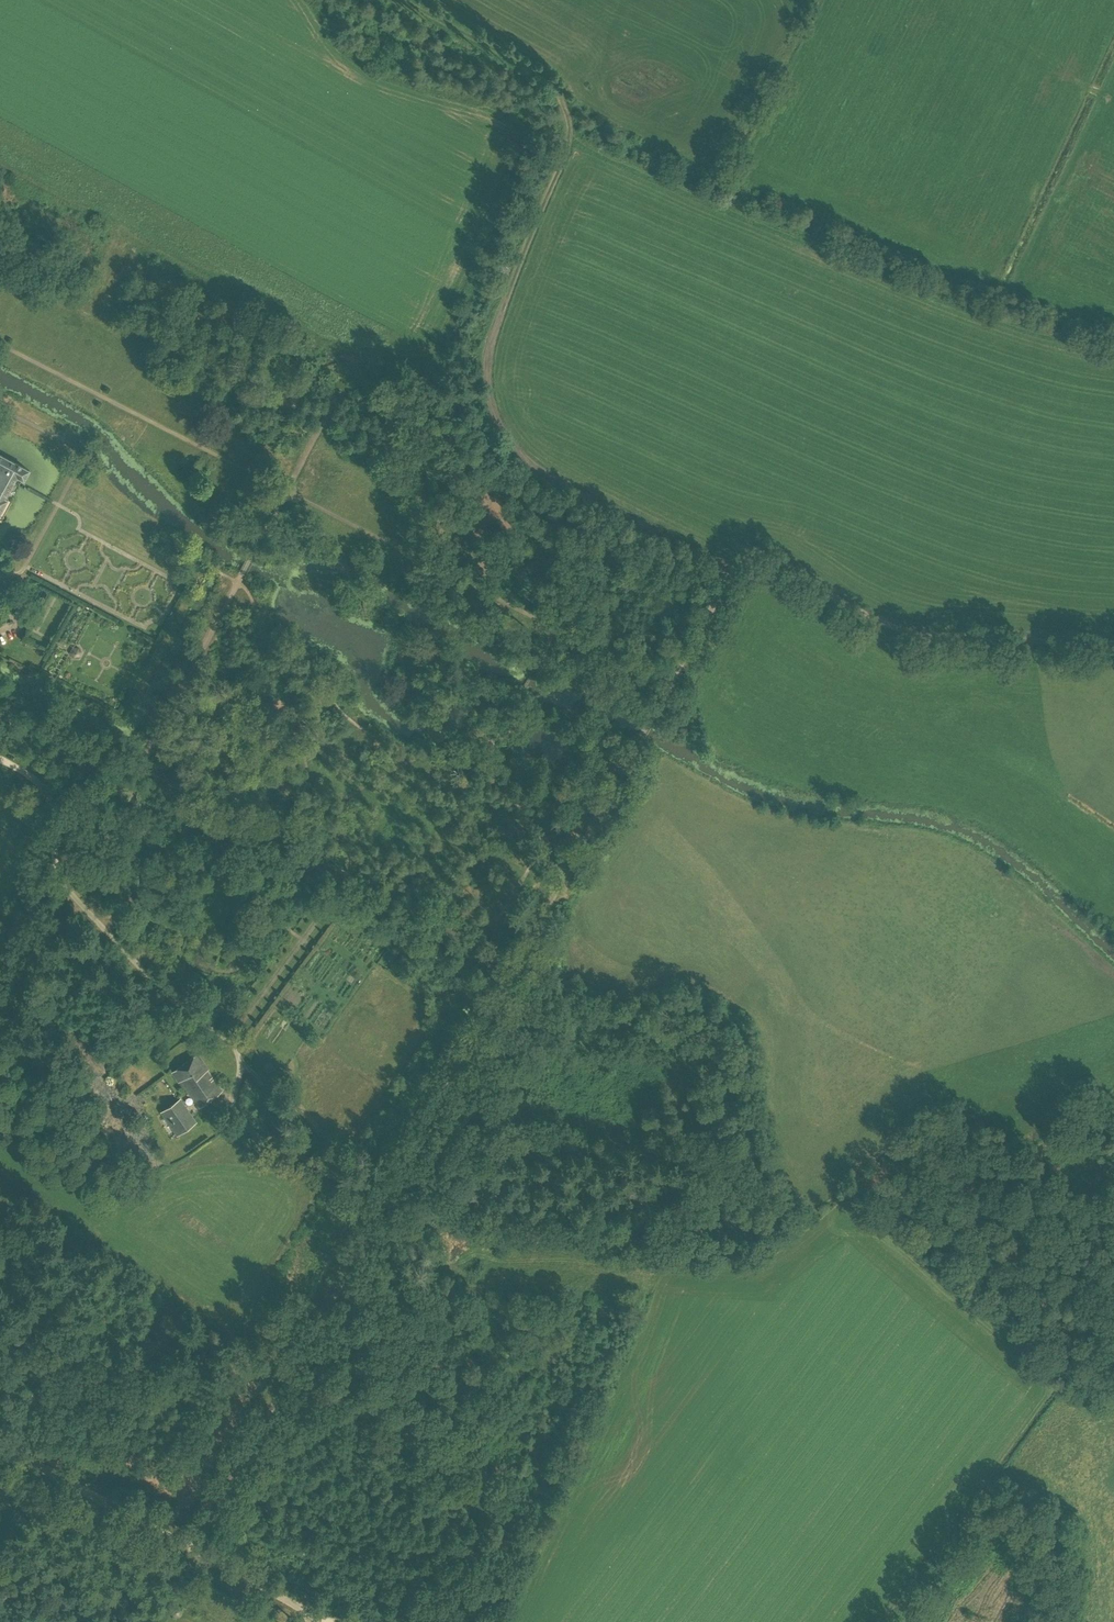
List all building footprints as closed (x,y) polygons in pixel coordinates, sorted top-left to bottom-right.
[(29,471),(0,455),(0,514),(7,500),(5,499),(16,478),(23,481),(29,471)] [(5,601),(1,609),(10,614),(14,605),(5,601)] [(199,1108),(222,1092),(206,1071),(209,1069),(197,1054),(172,1073),(199,1108)] [(275,1069),(270,1061),(262,1067),(273,1083),(283,1076),(277,1068),(275,1069)] [(177,1135),(196,1122),(180,1099),(161,1113),(177,1135)]
